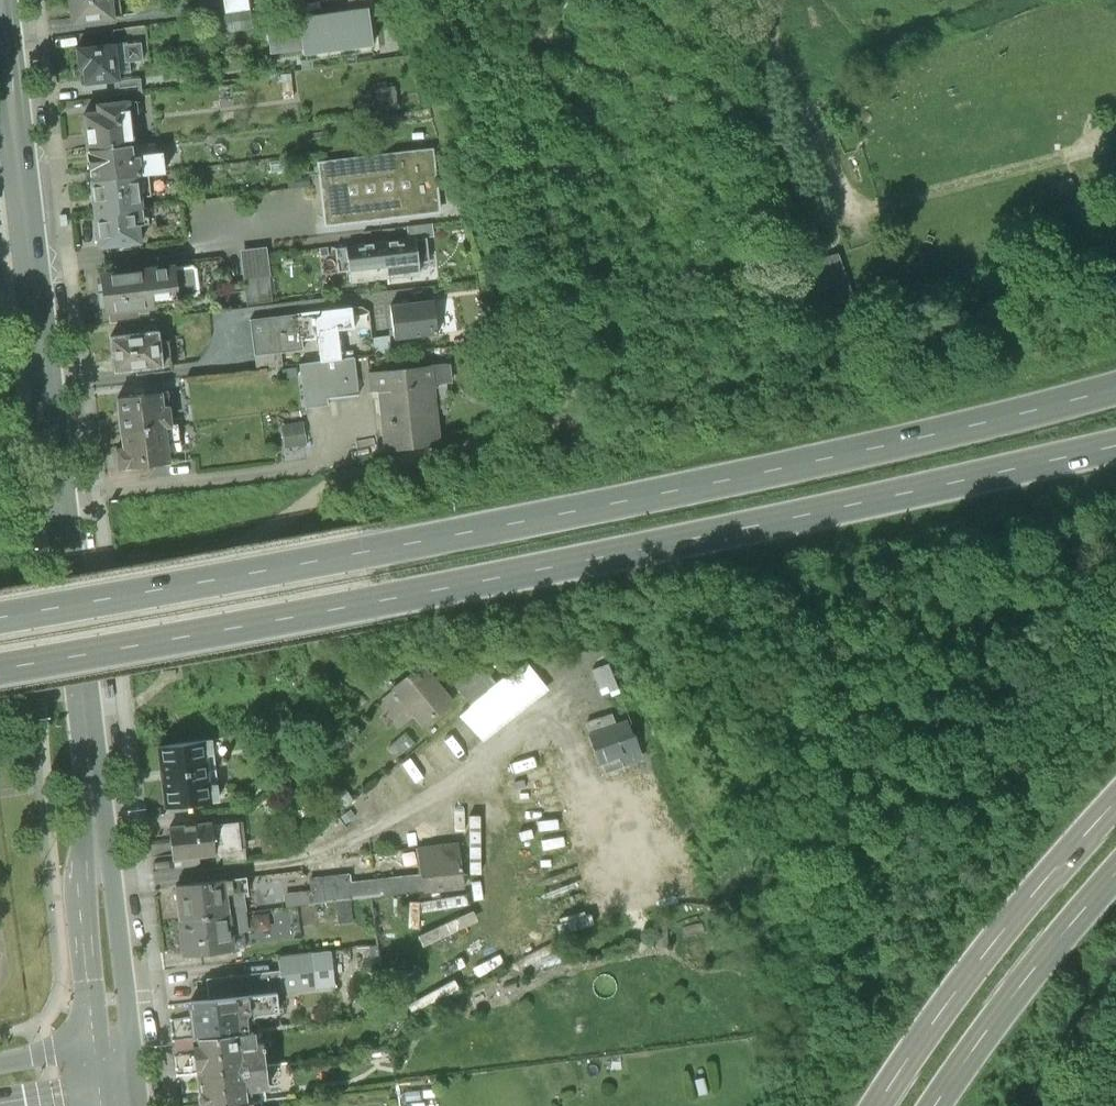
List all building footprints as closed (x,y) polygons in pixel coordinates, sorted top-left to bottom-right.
[(73,24),(115,20),(113,0),(70,0),(73,24)] [(345,12),(366,9),(365,0),(343,0),(345,12)] [(300,29),(265,34),(268,55),(302,50),(303,55),(372,45),(366,9),(345,12),(298,19),(300,29)] [(252,12),(220,16),(223,32),(254,27),(252,12)] [(119,79),(116,44),(77,48),(79,67),(84,67),(85,83),(119,79)] [(140,45),(123,46),(124,62),(141,61),(140,45)] [(306,84),(304,67),(294,68),(295,85),(306,84)] [(83,114),(87,150),(129,145),(133,145),(129,115),(138,114),(136,101),(98,106),(99,112),(83,114)] [(87,150),(92,180),(147,173),(165,171),(163,153),(130,157),(129,145),(87,150)] [(430,153),(321,166),(328,223),(437,210),(430,153)] [(147,173),(92,180),(96,213),(140,207),(139,197),(150,195),(147,173)] [(96,213),(100,248),(139,243),(137,225),(149,224),(147,206),(140,207),(96,213)] [(381,244),(385,278),(420,274),(419,264),(429,263),(427,239),(381,244)] [(381,244),(335,249),(338,272),(349,271),(351,282),(385,278),(381,244)] [(266,247),(240,250),(247,305),(273,302),(266,247)] [(809,264),(785,270),(797,315),(807,313),(809,319),(835,312),(823,269),(812,272),(809,264)] [(173,268),(103,276),(107,312),(109,311),(139,308),(153,306),(153,304),(177,301),(173,268)] [(83,287),(95,286),(95,271),(82,271),(83,287)] [(434,302),(391,306),(394,339),(437,336),(434,302)] [(139,308),(109,311),(111,326),(141,322),(139,308)] [(294,315),(251,320),(255,354),(301,349),(300,340),(319,338),(321,362),(345,359),(341,329),(353,328),(351,308),(299,314),(300,323),(295,323),(294,315)] [(158,331),(110,337),(114,372),(172,365),(169,340),(159,341),(158,331)] [(321,362),(300,364),(306,408),(329,405),(328,399),(358,395),(354,358),(345,359),(321,362)] [(397,370),(369,373),(371,392),(379,391),(386,451),(439,445),(433,385),(450,383),(448,364),(397,370)] [(161,394),(117,399),(121,431),(171,425),(169,408),(163,409),(161,394)] [(281,454),(305,453),(303,420),(279,422),(281,454)] [(171,425),(121,431),(123,450),(116,450),(118,470),(170,464),(167,444),(180,443),(178,424),(171,425)] [(461,712),(481,735),(541,684),(522,662),(493,687),(475,666),(454,684),(471,704),(461,712)] [(609,666),(596,671),(602,689),(608,687),(609,690),(616,688),(609,666)] [(395,687),(424,723),(450,703),(421,667),(395,687)] [(611,712),(586,721),(604,768),(638,755),(625,721),(616,725),(611,712)] [(207,742),(162,747),(167,802),(211,798),(209,785),(204,786),(201,758),(208,757),(207,742)] [(237,826),(171,832),(174,857),(215,853),(239,850),(237,826)] [(349,886),(351,900),(463,887),(458,844),(421,848),(424,877),(349,886)] [(240,861),(239,850),(215,853),(216,864),(240,861)] [(246,877),(176,885),(180,920),(228,914),(226,895),(244,893),(248,893),(246,877)] [(313,888),(314,904),(351,900),(349,886),(348,877),(312,881),(313,888)] [(313,888),(283,892),(285,908),(314,904),(313,888)] [(244,893),(226,895),(228,914),(246,912),(244,893)] [(351,900),(314,904),(317,927),(354,922),(351,900)] [(246,912),(228,914),(230,931),(248,929),(246,912)] [(268,913),(252,915),(254,931),(270,929),(268,913)] [(228,914),(180,920),(184,955),(232,949),(230,931),(228,914)] [(208,980),(209,1001),(276,993),(315,989),(311,953),(279,958),(280,972),(208,980)] [(273,957),(246,960),(247,970),(274,967),(273,957)] [(209,1001),(189,1003),(194,1038),(250,1032),(249,1022),(258,1013),(278,1011),(276,993),(209,1001)] [(250,1032),(194,1038),(198,1073),(268,1065),(265,1042),(256,1043),(254,1031),(250,1032)] [(198,1073),(203,1105),(210,1105),(248,1102),(247,1090),(270,1088),(268,1065),(198,1073)]
